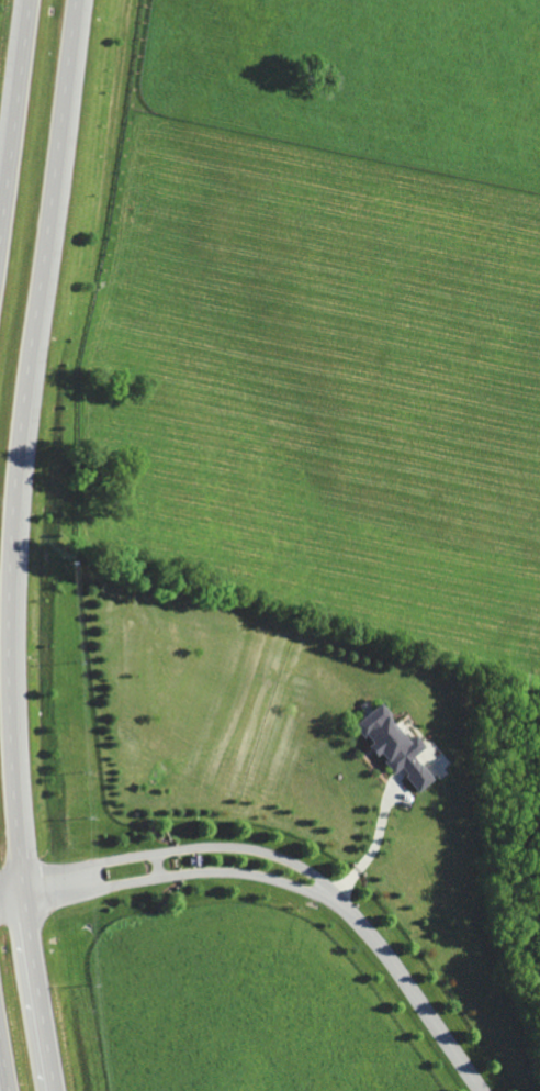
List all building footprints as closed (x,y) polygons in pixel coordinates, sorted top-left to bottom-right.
[(353,725),(369,744),(367,746),(376,757),(378,755),(393,773),(399,768),(418,792),(432,780),(413,756),(424,747),(413,734),(407,739),(378,704),(353,725)]
